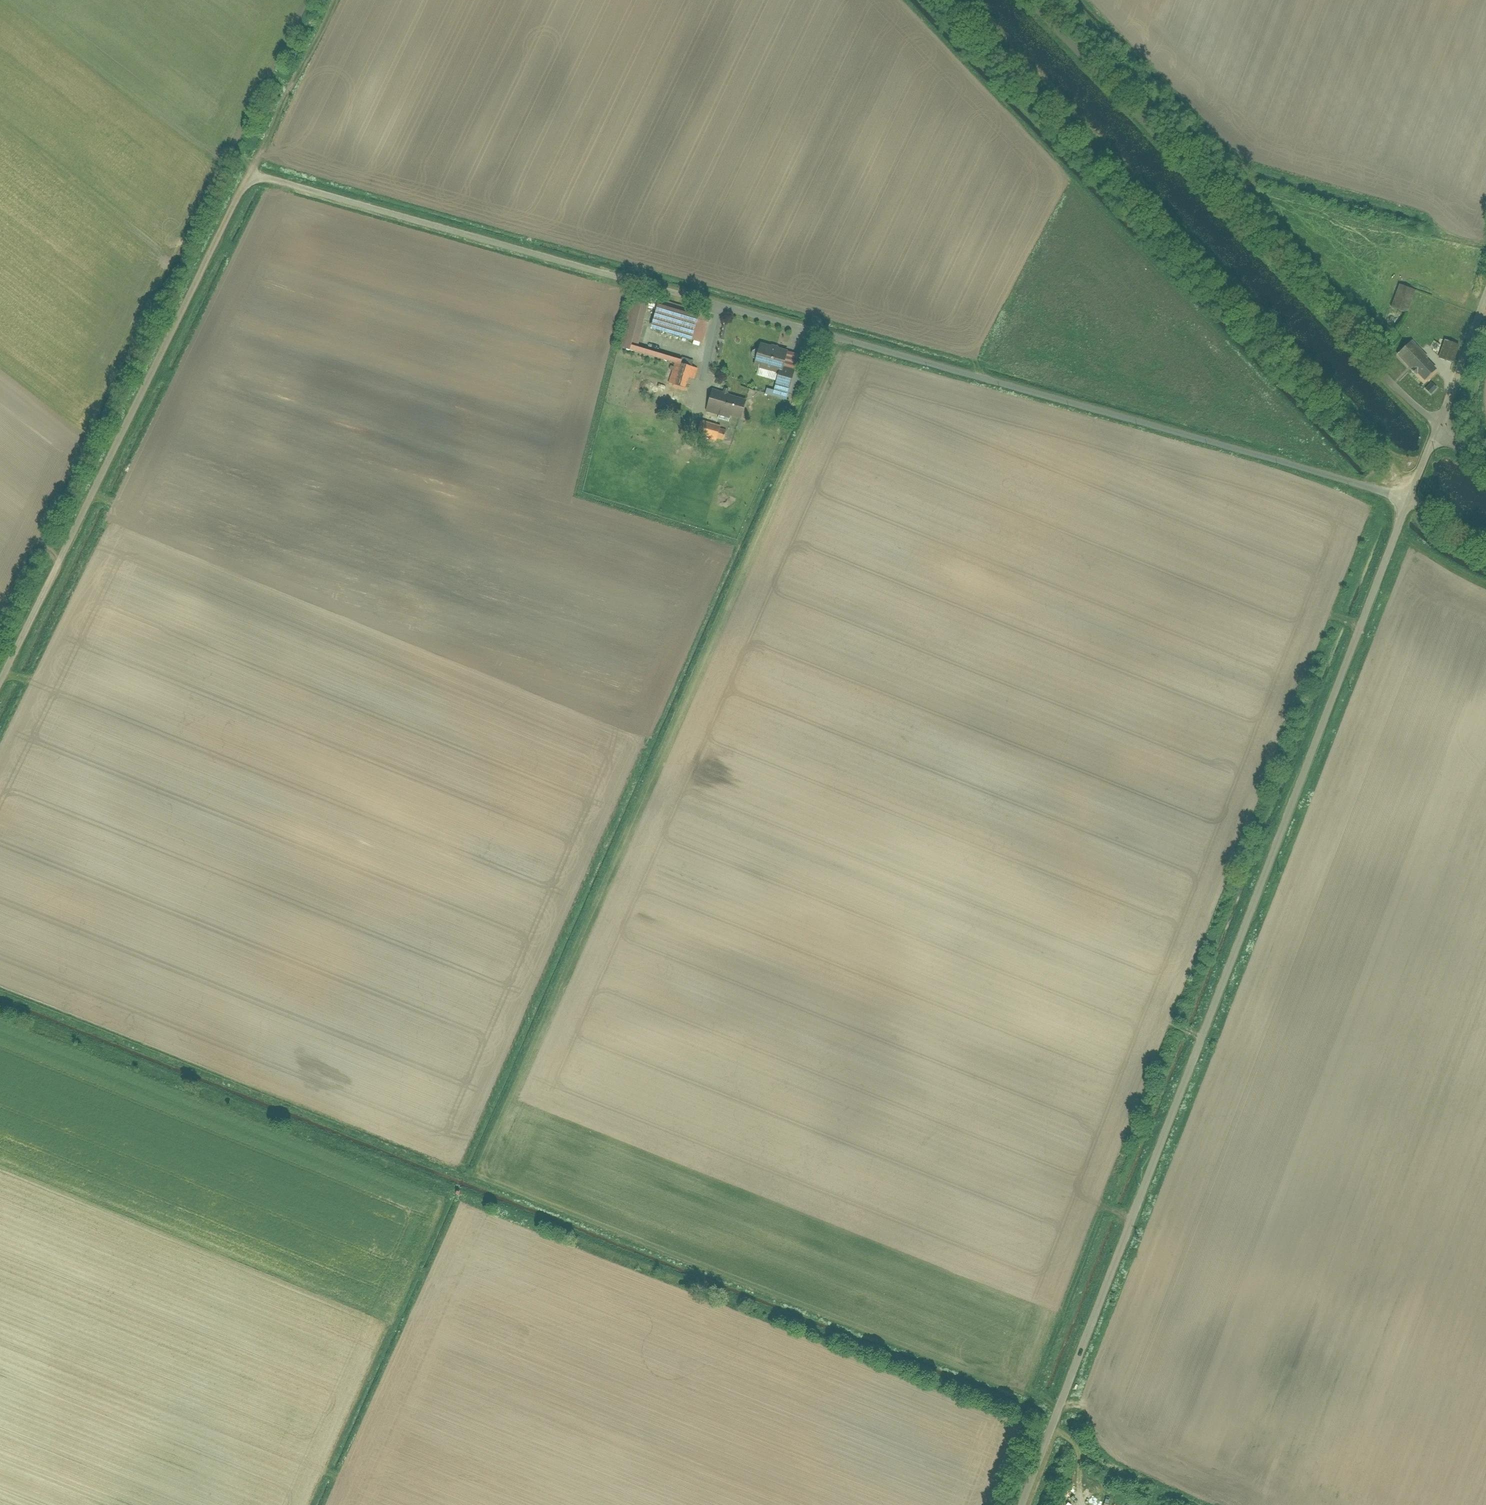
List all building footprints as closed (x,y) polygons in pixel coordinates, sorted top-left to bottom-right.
[(1389,307),(1405,313),(1414,292),(1398,286),(1389,307)] [(633,302),(618,349),(674,366),(669,385),(684,389),(687,379),(695,381),(698,370),(681,365),(683,360),(638,346),(650,308),(633,302)] [(654,308),(647,332),(699,346),(706,323),(654,308)] [(1452,365),(1458,346),(1442,341),(1436,360),(1452,365)] [(1434,372),(1407,344),(1395,357),(1421,385),(1434,372)] [(799,357),(758,346),(751,370),(776,377),(772,393),(788,397),(799,357)] [(746,401),(712,391),(705,411),(740,422),(746,401)] [(699,422),(695,437),(720,444),(724,429),(699,422)]
